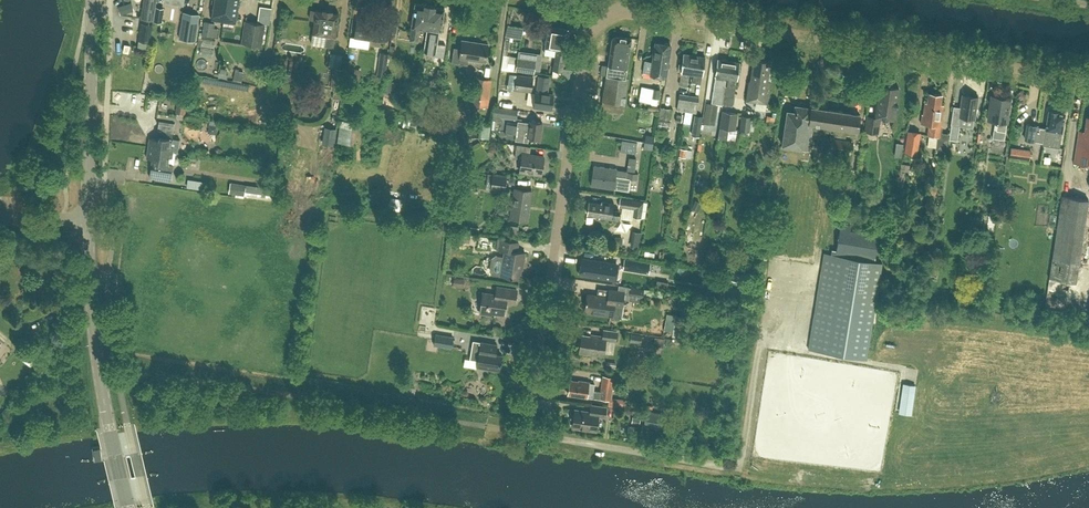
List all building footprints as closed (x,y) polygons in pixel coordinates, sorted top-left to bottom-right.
[(141,18),(153,20),(156,0),(144,0),(141,18)] [(211,20),(224,22),(227,0),(212,0),(212,2),(214,3),(211,20)] [(224,22),(236,24),(239,0),(227,0),(224,22)] [(425,4),(415,3),(411,26),(412,26),(409,39),(418,41),(420,27),(428,28),(429,29),(430,23),(427,22),(427,19),(423,18),(425,4)] [(118,6),(120,15),(127,12),(125,4),(118,6)] [(441,30),(444,7),(425,4),(423,18),(427,19),(427,22),(430,23),(429,29),(428,28),(424,50),(435,52),(439,30),(441,30)] [(155,6),(153,20),(160,21),(162,7),(155,6)] [(335,35),(339,13),(316,9),(316,10),(311,9),(310,18),(315,19),(312,32),(313,32),(311,42),(324,44),(324,45),(333,46),(335,35)] [(183,12),(179,38),(195,40),(199,14),(183,12)] [(386,41),(388,24),(357,19),(355,36),(386,41)] [(262,45),(265,23),(246,20),(245,20),(241,42),(262,45)] [(214,27),(215,23),(204,21),(202,34),(217,36),(218,28),(214,27)] [(137,50),(148,52),(153,24),(141,22),(137,50)] [(525,32),(526,25),(511,23),(509,39),(514,39),(515,31),(525,32)] [(566,49),(569,31),(567,28),(549,26),(545,52),(546,54),(555,55),(553,68),(561,70),(562,70),(565,49),(566,49)] [(625,78),(631,38),(615,35),(612,37),(607,76),(606,76),(601,109),(623,113),(628,78),(625,78)] [(485,61),(488,43),(462,39),(461,50),(454,49),(452,61),(467,64),(468,58),(485,61)] [(651,74),(666,76),(671,44),(669,44),(668,42),(666,42),(664,43),(656,42),(654,50),(653,52),(652,54),(654,56),(651,74)] [(385,76),(386,69),(388,53),(380,51),(377,75),(385,76)] [(690,72),(692,72),(695,55),(684,53),(682,64),(679,64),(678,70),(681,70),(681,71),(682,71),(680,84),(687,85),(690,72)] [(702,74),(705,56),(695,55),(692,72),(694,73),(693,81),(700,82),(702,74)] [(534,72),(536,59),(518,56),(516,70),(534,72)] [(723,86),(724,77),(726,77),(728,60),(718,58),(715,76),(716,76),(715,84),(723,86)] [(768,103),(771,81),(768,80),(771,61),(754,58),(750,80),(749,80),(746,99),(768,103)] [(732,105),(734,96),(736,79),(737,79),(740,62),(728,60),(726,77),(728,78),(727,86),(725,85),(722,103),(732,105)] [(346,69),(333,67),(331,85),(332,85),(330,97),(341,98),(346,69)] [(560,76),(561,70),(553,68),(552,76),(560,77),(560,76)] [(531,92),(534,76),(517,74),(514,90),(531,92)] [(487,106),(491,78),(475,76),(471,103),(487,106)] [(551,106),(553,93),(547,93),(549,80),(539,79),(537,91),(535,91),(533,104),(551,106)] [(880,84),(875,115),(867,114),(864,130),(878,132),(880,117),(894,119),(899,87),(880,84)] [(658,98),(660,89),(653,87),(646,86),(644,101),(651,102),(652,97),(658,98)] [(948,133),(940,132),(943,107),(940,107),(942,94),(928,92),(927,105),(925,104),(923,114),(922,114),(921,122),(929,124),(927,134),(937,136),(936,148),(946,150),(948,133)] [(697,112),(699,96),(679,93),(677,108),(676,109),(697,112)] [(974,118),(977,96),(963,93),(960,116),(974,118)] [(1007,122),(1010,97),(991,94),(988,119),(1007,122)] [(177,102),(176,113),(184,114),(186,103),(177,102)] [(717,104),(706,102),(703,122),(714,124),(717,104)] [(809,148),(811,135),(818,136),(819,129),(811,127),(814,106),(812,106),(812,107),(795,104),(794,110),(787,109),(782,144),(809,148)] [(517,119),(518,109),(494,106),(493,116),(517,119)] [(668,119),(670,108),(661,106),(659,118),(668,119)] [(856,134),(860,113),(814,106),(811,127),(819,129),(818,136),(821,136),(824,137),(824,136),(825,130),(835,131),(835,134),(845,135),(845,133),(856,134)] [(735,127),(738,111),(722,109),(719,125),(718,138),(727,139),(728,126),(735,127)] [(1027,123),(1025,138),(1035,140),(1044,141),(1043,144),(1059,146),(1060,139),(1062,131),(1065,112),(1048,110),(1046,129),(1045,130),(1037,128),(1037,125),(1027,123)] [(692,135),(699,136),(700,128),(702,116),(695,115),(693,127),(692,135)] [(1086,115),(1084,130),(1079,129),(1074,161),(1088,164),(1088,116),(1086,115)] [(748,130),(750,116),(741,116),(740,129),(748,130)] [(540,137),(543,121),(530,119),(530,122),(518,120),(517,125),(516,133),(516,134),(515,139),(528,141),(529,136),(540,137)] [(354,144),(357,122),(341,120),(338,142),(354,144)] [(957,138),(959,124),(951,123),(949,137),(957,138)] [(334,146),(337,128),(325,126),(322,144),(334,146)] [(156,138),(149,137),(148,147),(172,151),(173,145),(171,145),(173,131),(157,129),(156,138)] [(908,130),(904,152),(915,154),(919,132),(908,130)] [(1005,131),(993,130),(992,138),(1004,139),(1005,131)] [(850,140),(824,136),(824,137),(821,136),(820,148),(849,153),(850,140)] [(896,142),(894,156),(901,157),(902,143),(896,142)] [(542,174),(544,155),(530,153),(531,146),(517,144),(515,157),(521,158),(519,170),(542,174)] [(148,147),(146,157),(153,158),(151,167),(149,177),(170,180),(173,163),(168,162),(169,156),(172,157),(172,151),(148,147)] [(1011,148),(1009,157),(1029,160),(1030,151),(1011,148)] [(639,173),(626,172),(626,177),(615,175),(616,168),(594,165),(591,184),(614,188),(629,190),(630,178),(638,180),(639,173)] [(505,190),(507,176),(492,174),(490,188),(505,190)] [(187,179),(185,189),(195,190),(197,181),(187,179)] [(230,182),(229,193),(244,195),(246,187),(246,185),(230,182)] [(246,187),(245,191),(274,195),(275,188),(246,185),(246,187)] [(527,219),(532,189),(515,187),(510,217),(527,219)] [(1088,206),(1088,198),(1063,194),(1051,278),(1078,282),(1088,206)] [(620,197),(619,207),(634,209),(632,216),(641,218),(644,201),(620,197)] [(620,210),(612,209),(613,202),(601,200),(601,202),(589,201),(587,213),(599,215),(599,217),(618,220),(620,210)] [(695,200),(691,209),(697,212),(702,204),(695,200)] [(985,236),(992,237),(996,216),(988,215),(985,236)] [(448,239),(469,242),(471,233),(449,229),(448,239)] [(523,262),(525,252),(517,250),(518,241),(497,238),(496,248),(505,249),(503,257),(495,256),(493,257),(491,271),(493,273),(520,277),(522,262),(523,262)] [(882,262),(824,252),(808,348),(865,358),(882,262)] [(579,274),(602,277),(614,279),(617,263),(583,258),(583,261),(581,260),(580,270),(579,274)] [(632,259),(626,258),(624,268),(648,272),(650,262),(639,260),(632,259)] [(454,277),(453,286),(463,287),(464,278),(454,277)] [(515,302),(517,289),(495,285),(494,293),(483,291),(480,312),(494,314),(494,312),(504,314),(506,301),(515,302)] [(643,298),(644,288),(630,286),(629,295),(643,298)] [(724,286),(722,298),(742,301),(743,289),(724,286)] [(621,315),(625,290),(609,287),(607,296),(588,293),(585,311),(612,315),(613,314),(621,315)] [(679,293),(677,306),(692,308),(694,296),(679,293)] [(591,333),(590,334),(582,333),(579,351),(604,354),(604,351),(614,353),(617,331),(603,329),(602,335),(591,333)] [(630,341),(641,342),(642,334),(631,332),(630,341)] [(451,347),(453,336),(435,333),(434,344),(451,347)] [(499,370),(501,354),(495,353),(496,344),(473,340),(470,358),(478,360),(477,366),(499,370)] [(600,392),(593,391),(595,383),(589,382),(570,379),(568,393),(610,400),(609,406),(623,408),(624,400),(611,398),(614,377),(603,375),(600,392)] [(903,382),(901,397),(914,399),(916,384),(903,382)] [(605,416),(606,407),(591,404),(590,411),(575,409),(572,426),(596,430),(598,415),(605,416)] [(665,414),(646,410),(643,425),(662,428),(665,414)] [(95,460),(102,459),(100,448),(93,449),(95,460)]
